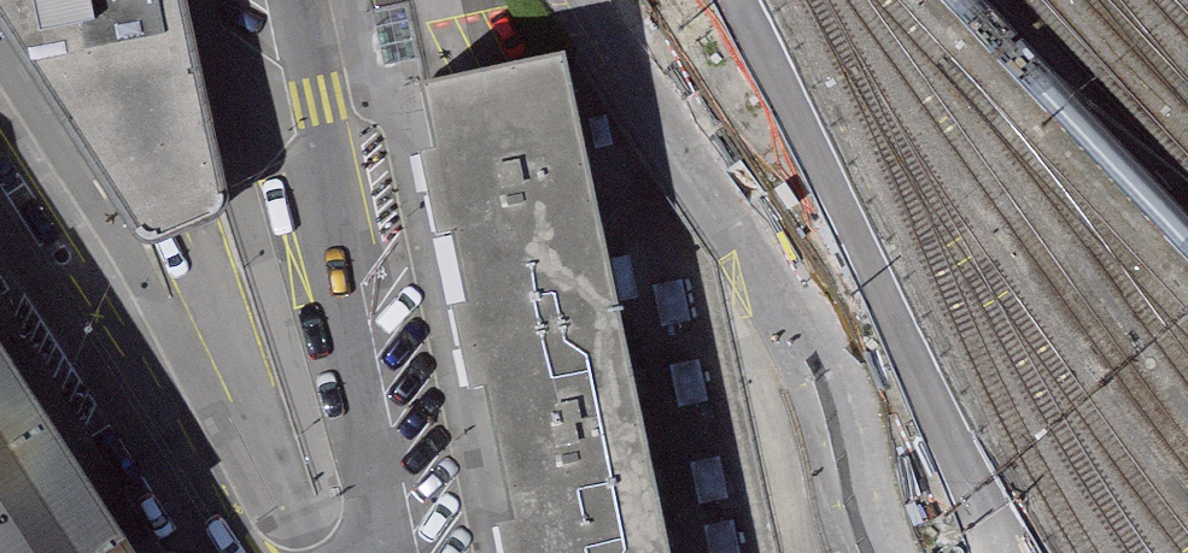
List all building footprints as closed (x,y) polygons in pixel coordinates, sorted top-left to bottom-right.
[(144,244),(155,251),(171,251),(231,230),(240,215),(239,200),(195,0),(0,0),(0,17),(144,244)] [(430,84),(484,333),(632,305),(580,59),(550,64),(430,84)] [(632,305),(484,333),(531,548),(677,514),(632,305)] [(0,339),(0,552),(134,552),(0,339)] [(532,552),(685,552),(677,514),(531,548),(532,552)]
